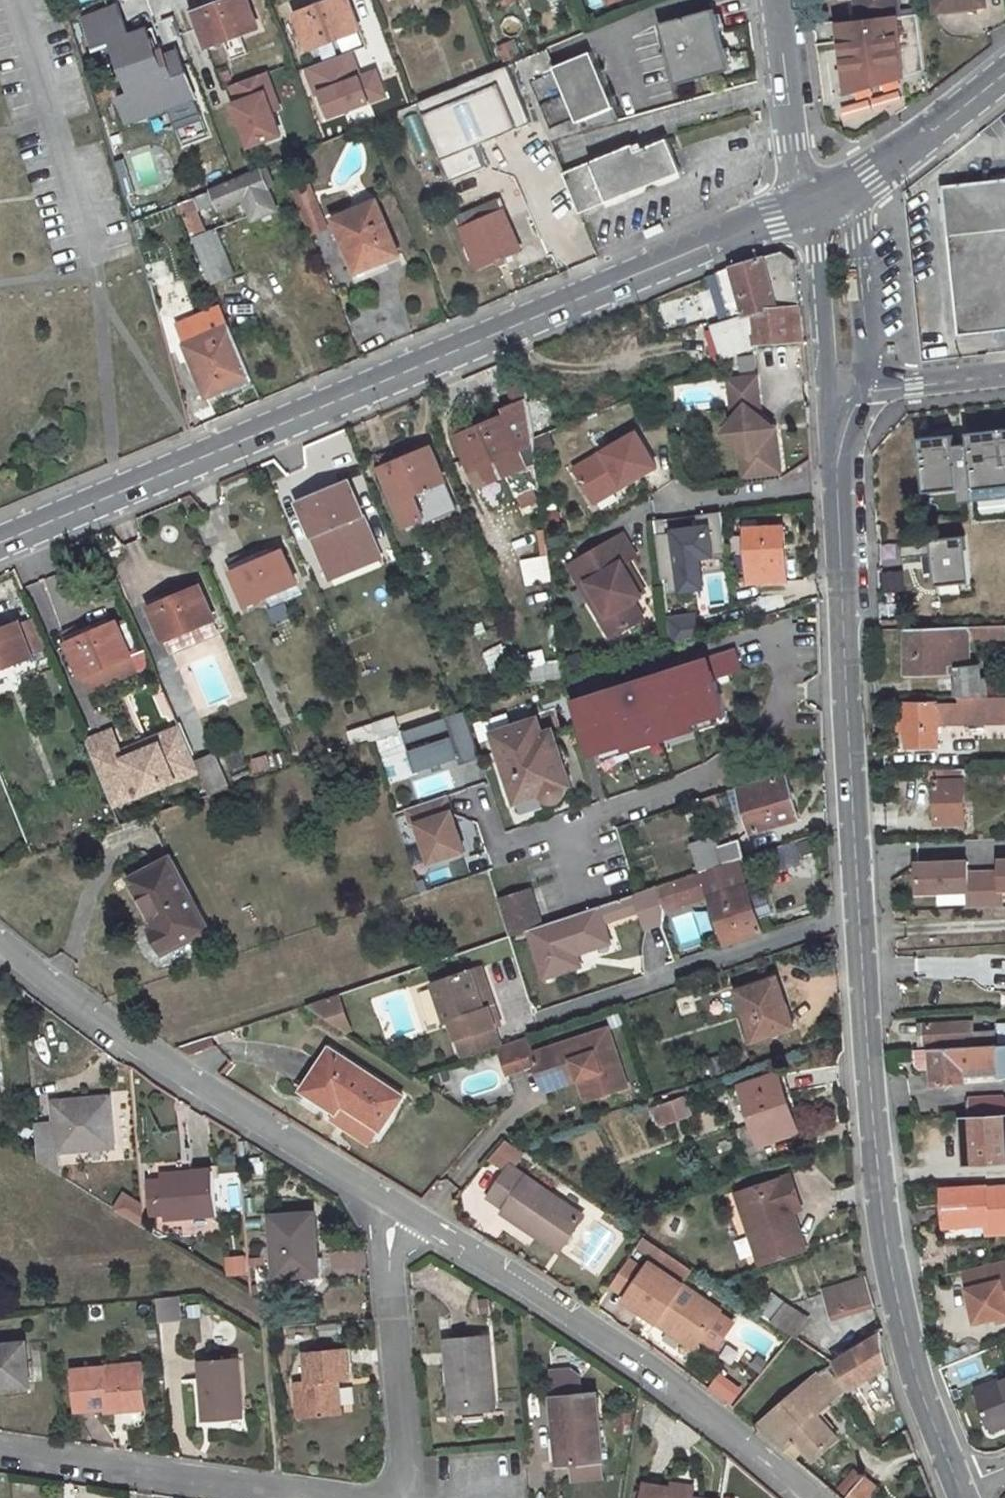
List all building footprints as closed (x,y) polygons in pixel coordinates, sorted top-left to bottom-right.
[(248,0),(227,0),(195,12),(208,47),(259,29),(248,0)] [(310,1),(312,6),(295,13),(309,48),(359,29),(349,0),(330,0),(323,2),(322,0),(314,0),(310,1)] [(858,22),(896,17),(893,0),(855,0),(858,22)] [(310,1),(293,7),(295,13),(312,6),(310,1)] [(964,2),(935,6),(935,11),(964,7),(964,2)] [(713,10),(660,24),(676,85),(729,70),(713,10)] [(915,16),(896,17),(858,22),(838,24),(848,94),(925,70),(915,16)] [(154,27),(147,30),(152,46),(160,43),(154,27)] [(166,81),(158,59),(165,57),(160,43),(152,46),(147,30),(101,48),(112,76),(122,72),(130,94),(166,81)] [(572,39),(547,50),(554,67),(579,56),(572,39)] [(302,69),(323,123),(387,99),(375,68),(360,74),(351,51),(302,69)] [(274,91),(267,73),(232,86),(238,102),(234,103),(250,146),(281,134),(273,111),(266,94),(274,91)] [(586,73),(561,83),(580,131),(607,123),(586,73)] [(266,94),(273,111),(280,108),(274,91),(266,94)] [(548,125),(568,118),(560,97),(541,104),(548,125)] [(540,135),(529,140),(538,162),(550,157),(540,135)] [(632,143),(562,173),(580,215),(681,173),(667,138),(636,152),(632,143)] [(555,230),(566,230),(581,224),(584,223),(580,215),(562,173),(555,156),(527,168),(555,230)] [(260,172),(179,205),(184,215),(193,237),(212,284),(234,276),(216,231),(206,235),(197,212),(219,203),(221,208),(244,198),(252,217),(275,208),(260,172)] [(942,186),(958,335),(1004,330),(1004,185),(992,186),(991,180),(942,186)] [(314,194),(300,199),(315,234),(328,228),(314,194)] [(498,201),(457,218),(462,229),(502,212),(498,201)] [(377,202),(334,220),(357,272),(399,254),(377,202)] [(178,203),(133,222),(137,234),(184,215),(179,205),(178,203)] [(502,212),(462,229),(479,268),(519,251),(502,212)] [(756,351),(756,345),(802,340),(795,260),(782,251),(730,265),(716,271),(719,283),(730,320),(723,322),(714,325),(724,359),(748,350),(756,351)] [(173,274),(149,280),(161,323),(185,317),(173,274)] [(719,283),(711,285),(723,322),(730,320),(719,283)] [(697,293),(660,302),(666,327),(702,318),(697,293)] [(225,388),(221,379),(248,369),(231,327),(185,346),(205,396),(225,388)] [(248,369),(221,379),(225,388),(252,378),(248,369)] [(755,377),(728,381),(731,406),(738,412),(732,420),(723,433),(723,435),(739,448),(750,458),(753,476),(780,473),(776,437),(764,427),(767,423),(760,417),(755,377)] [(538,488),(533,439),(556,429),(547,396),(527,404),(526,401),(502,410),(504,417),(483,425),(481,418),(455,429),(477,485),(506,473),(516,496),(538,488)] [(775,427),(767,423),(764,427),(776,437),(775,427)] [(967,433),(968,444),(975,501),(1004,497),(1004,428),(967,433)] [(637,433),(575,467),(591,497),(619,481),(622,486),(656,467),(637,433)] [(916,438),(922,492),(959,488),(954,446),(952,434),(916,438)] [(960,502),(975,501),(968,444),(954,446),(959,488),(960,502)] [(414,448),(378,462),(380,469),(416,454),(414,448)] [(416,454),(380,469),(405,525),(424,517),(426,522),(456,509),(430,448),(416,454)] [(750,458),(739,448),(742,477),(753,476),(750,458)] [(619,481),(591,497),(594,502),(622,486),(619,481)] [(324,485),(311,491),(313,496),(299,503),(313,537),(363,517),(348,483),(326,492),(324,485)] [(311,491),(296,497),(299,503),(313,496),(311,491)] [(424,517),(405,525),(407,530),(426,522),(424,517)] [(672,519),(652,522),(656,559),(668,557),(672,596),(702,592),(699,562),(712,561),(708,523),(673,527),(672,519)] [(783,527),(745,530),(749,581),(786,579),(783,527)] [(966,532),(927,537),(933,589),(972,584),(966,532)] [(623,536),(570,566),(582,587),(589,584),(607,616),(601,619),(611,638),(643,619),(633,602),(642,597),(622,565),(636,556),(623,536)] [(258,554),(245,559),(248,565),(233,572),(248,606),(268,597),(297,584),(283,550),(261,559),(258,554)] [(517,583),(538,577),(533,557),(511,563),(517,583)] [(245,559),(230,565),(233,572),(248,565),(245,559)] [(297,584),(268,597),(272,607),(301,594),(297,584)] [(589,584),(582,587),(601,619),(607,616),(589,584)] [(164,602),(149,608),(164,641),(213,619),(200,586),(176,596),(174,591),(162,596),(164,602)] [(162,596),(147,602),(149,608),(164,602),(162,596)] [(712,614),(667,627),(674,646),(718,632),(712,614)] [(92,626),(80,631),(83,637),(67,644),(83,678),(84,677),(131,657),(132,656),(117,622),(94,631),(92,626)] [(31,657),(18,623),(0,630),(0,669),(31,657)] [(968,664),(968,640),(997,639),(997,636),(997,626),(907,629),(907,675),(957,674),(957,697),(979,696),(979,678),(979,664),(968,664)] [(997,626),(997,636),(1004,635),(1004,626),(997,626)] [(80,631),(64,638),(67,644),(83,637),(80,631)] [(91,692),(137,671),(131,657),(84,677),(91,692)] [(694,729),(692,723),(715,716),(726,713),(710,659),(674,670),(676,675),(670,677),(673,687),(621,703),(618,694),(612,695),(610,690),(575,701),(592,754),(603,751),(626,743),(628,749),(643,745),(641,739),(677,728),(678,734),(694,729)] [(621,703),(673,687),(670,677),(676,675),(674,670),(610,690),(612,695),(618,694),(621,703)] [(957,697),(958,703),(905,703),(906,719),(906,731),(906,747),(936,746),(936,721),(1004,719),(1004,697),(986,697),(979,696),(957,697)] [(481,758),(465,710),(456,713),(404,731),(418,771),(459,758),(461,764),(481,758)] [(694,729),(717,722),(715,716),(692,723),(694,729)] [(394,718),(374,724),(380,738),(399,732),(394,718)] [(539,719),(494,734),(517,803),(543,794),(544,798),(547,800),(551,801),(557,801),(562,797),(563,792),(562,788),(569,786),(552,732),(544,735),(539,719)] [(906,719),(897,719),(898,732),(906,731),(906,719)] [(374,724),(349,732),(353,745),(371,739),(372,741),(380,738),(374,724)] [(161,747),(185,737),(181,728),(122,752),(124,758),(160,743),(161,747)] [(139,796),(200,771),(197,764),(185,737),(161,747),(160,743),(124,758),(122,752),(113,730),(87,741),(110,797),(135,787),(139,796)] [(605,757),(628,749),(626,743),(603,751),(605,757)] [(216,755),(197,764),(210,795),(231,789),(216,755)] [(267,756),(254,760),(258,771),(271,766),(267,756)] [(412,778),(415,796),(450,790),(446,771),(412,778)] [(963,771),(928,771),(928,780),(934,780),(936,824),(964,824),(963,771)] [(785,777),(740,790),(751,832),(798,819),(785,777)] [(139,796),(135,787),(110,797),(114,806),(139,796)] [(466,852),(447,796),(408,809),(413,826),(418,824),(431,863),(466,852)] [(714,837),(691,845),(700,874),(745,859),(739,840),(717,847),(714,837)] [(156,927),(150,930),(163,954),(207,931),(170,859),(131,880),(151,919),(156,927)] [(968,862),(917,864),(918,894),(969,892),(968,871),(968,862)] [(1000,870),(968,871),(969,892),(970,906),(1002,905),(1001,891),(1000,870)] [(670,909),(668,904),(706,892),(700,874),(658,888),(665,911),(670,909)] [(737,881),(719,886),(721,894),(739,888),(737,881)] [(747,885),(739,888),(721,894),(709,897),(725,945),(762,933),(747,885)] [(541,927),(527,931),(542,980),(579,968),(575,953),(609,943),(604,925),(639,914),(645,930),(662,924),(665,911),(658,888),(541,927)] [(541,927),(529,892),(497,903),(508,938),(527,931),(541,927)] [(962,906),(962,896),(936,896),(936,906),(962,906)] [(694,913),(673,916),(678,949),(699,946),(694,913)] [(151,919),(146,923),(150,930),(156,927),(151,919)] [(500,1025),(480,968),(471,971),(470,972),(482,1010),(487,1008),(493,1027),(500,1025)] [(431,984),(443,1023),(447,1022),(459,1059),(494,1048),(488,1028),(493,1027),(487,1008),(482,1010),(470,972),(431,984)] [(777,978),(738,993),(755,1041),(790,1029),(785,1012),(788,1010),(777,978)] [(305,1006),(352,1036),(338,994),(305,1006)] [(970,1021),(921,1025),(922,1044),(969,1042),(970,1045),(996,1043),(996,1030),(971,1032),(970,1021)] [(488,1028),(494,1048),(499,1046),(493,1027),(488,1028)] [(607,1031),(564,1044),(531,1055),(526,1037),(519,1039),(524,1056),(528,1069),(531,1067),(537,1082),(573,1071),(576,1081),(586,1077),(592,1098),(625,1087),(607,1031)] [(494,1048),(503,1077),(504,1076),(528,1069),(524,1056),(519,1039),(499,1046),(494,1048)] [(998,1045),(915,1050),(915,1067),(920,1070),(931,1069),(932,1085),(963,1083),(962,1073),(968,1072),(968,1067),(1000,1065),(998,1045)] [(334,1099),(342,1104),(381,1131),(403,1098),(331,1050),(305,1090),(329,1106),(334,1099)] [(573,1071),(537,1082),(540,1092),(576,1081),(573,1071)] [(576,1081),(583,1101),(592,1098),(586,1077),(576,1081)] [(776,1078),(742,1089),(760,1143),(798,1131),(787,1099),(783,1100),(776,1078)] [(656,1104),(662,1124),(689,1115),(682,1095),(656,1104)] [(1002,1095),(967,1098),(969,1116),(1003,1114),(1002,1095)] [(59,1151),(112,1146),(107,1098),(53,1103),(55,1122),(35,1124),(38,1163),(61,1177),(59,1151)] [(334,1099),(329,1106),(337,1112),(342,1104),(334,1099)] [(381,1131),(342,1104),(337,1112),(333,1118),(371,1145),(381,1131)] [(963,1117),(966,1164),(1004,1162),(1004,1115),(963,1117)] [(506,1209),(503,1212),(534,1233),(539,1226),(565,1244),(583,1217),(511,1167),(490,1197),(506,1209)] [(213,1171),(161,1176),(165,1219),(217,1214),(213,1171)] [(791,1175),(738,1193),(761,1262),(798,1250),(785,1212),(792,1210),(802,1207),(791,1175)] [(942,1188),(945,1226),(987,1223),(988,1232),(1004,1231),(1004,1185),(942,1188)] [(785,1212),(798,1250),(805,1248),(792,1210),(785,1212)] [(314,1213),(272,1217),(276,1276),(317,1273),(314,1213)] [(534,1233),(560,1250),(565,1244),(539,1226),(534,1233)] [(660,1262),(665,1253),(649,1242),(643,1250),(660,1262)] [(224,1274),(243,1274),(243,1254),(224,1254),(224,1274)] [(628,1296),(645,1271),(630,1260),(613,1286),(628,1296)] [(963,1270),(975,1321),(1004,1314),(1004,1260),(963,1270)] [(660,1315),(697,1342),(718,1311),(651,1263),(645,1271),(628,1296),(625,1300),(656,1321),(660,1315)] [(866,1278),(823,1293),(830,1316),(873,1302),(866,1278)] [(178,1295),(157,1297),(159,1319),(180,1317),(178,1295)] [(771,1296),(759,1313),(793,1337),(806,1318),(785,1304),(784,1305),(771,1296)] [(694,1348),(697,1342),(660,1315),(656,1321),(694,1348)] [(178,1321),(159,1322),(159,1337),(179,1337),(178,1321)] [(489,1334),(446,1339),(452,1406),(494,1403),(489,1334)] [(881,1335),(833,1364),(850,1389),(887,1366),(881,1335)] [(0,1345),(0,1387),(28,1385),(25,1343),(0,1345)] [(341,1413),(338,1380),(349,1380),(346,1348),(305,1351),(307,1382),(296,1383),(298,1417),(341,1413)] [(238,1358),(200,1361),(204,1420),(244,1417),(238,1358)] [(140,1365),(72,1371),(76,1410),(105,1409),(105,1410),(145,1407),(140,1365)] [(824,1369),(757,1429),(794,1460),(805,1450),(813,1461),(838,1439),(817,1416),(844,1391),(827,1368),(824,1369)] [(873,1375),(867,1379),(871,1386),(877,1382),(873,1375)] [(974,1389),(991,1432),(1004,1426),(1004,1377),(974,1389)] [(596,1395),(553,1398),(555,1427),(560,1426),(564,1464),(571,1463),(600,1461),(602,1460),(596,1395)] [(494,1403),(452,1406),(453,1415),(495,1412),(494,1403)] [(560,1426),(555,1427),(558,1464),(564,1464),(560,1426)] [(600,1461),(571,1463),(572,1479),(601,1477),(600,1461)] [(879,1490),(864,1477),(846,1497),(871,1497),(879,1490)] [(693,1493),(645,1485),(643,1497),(692,1497),(693,1493)]
